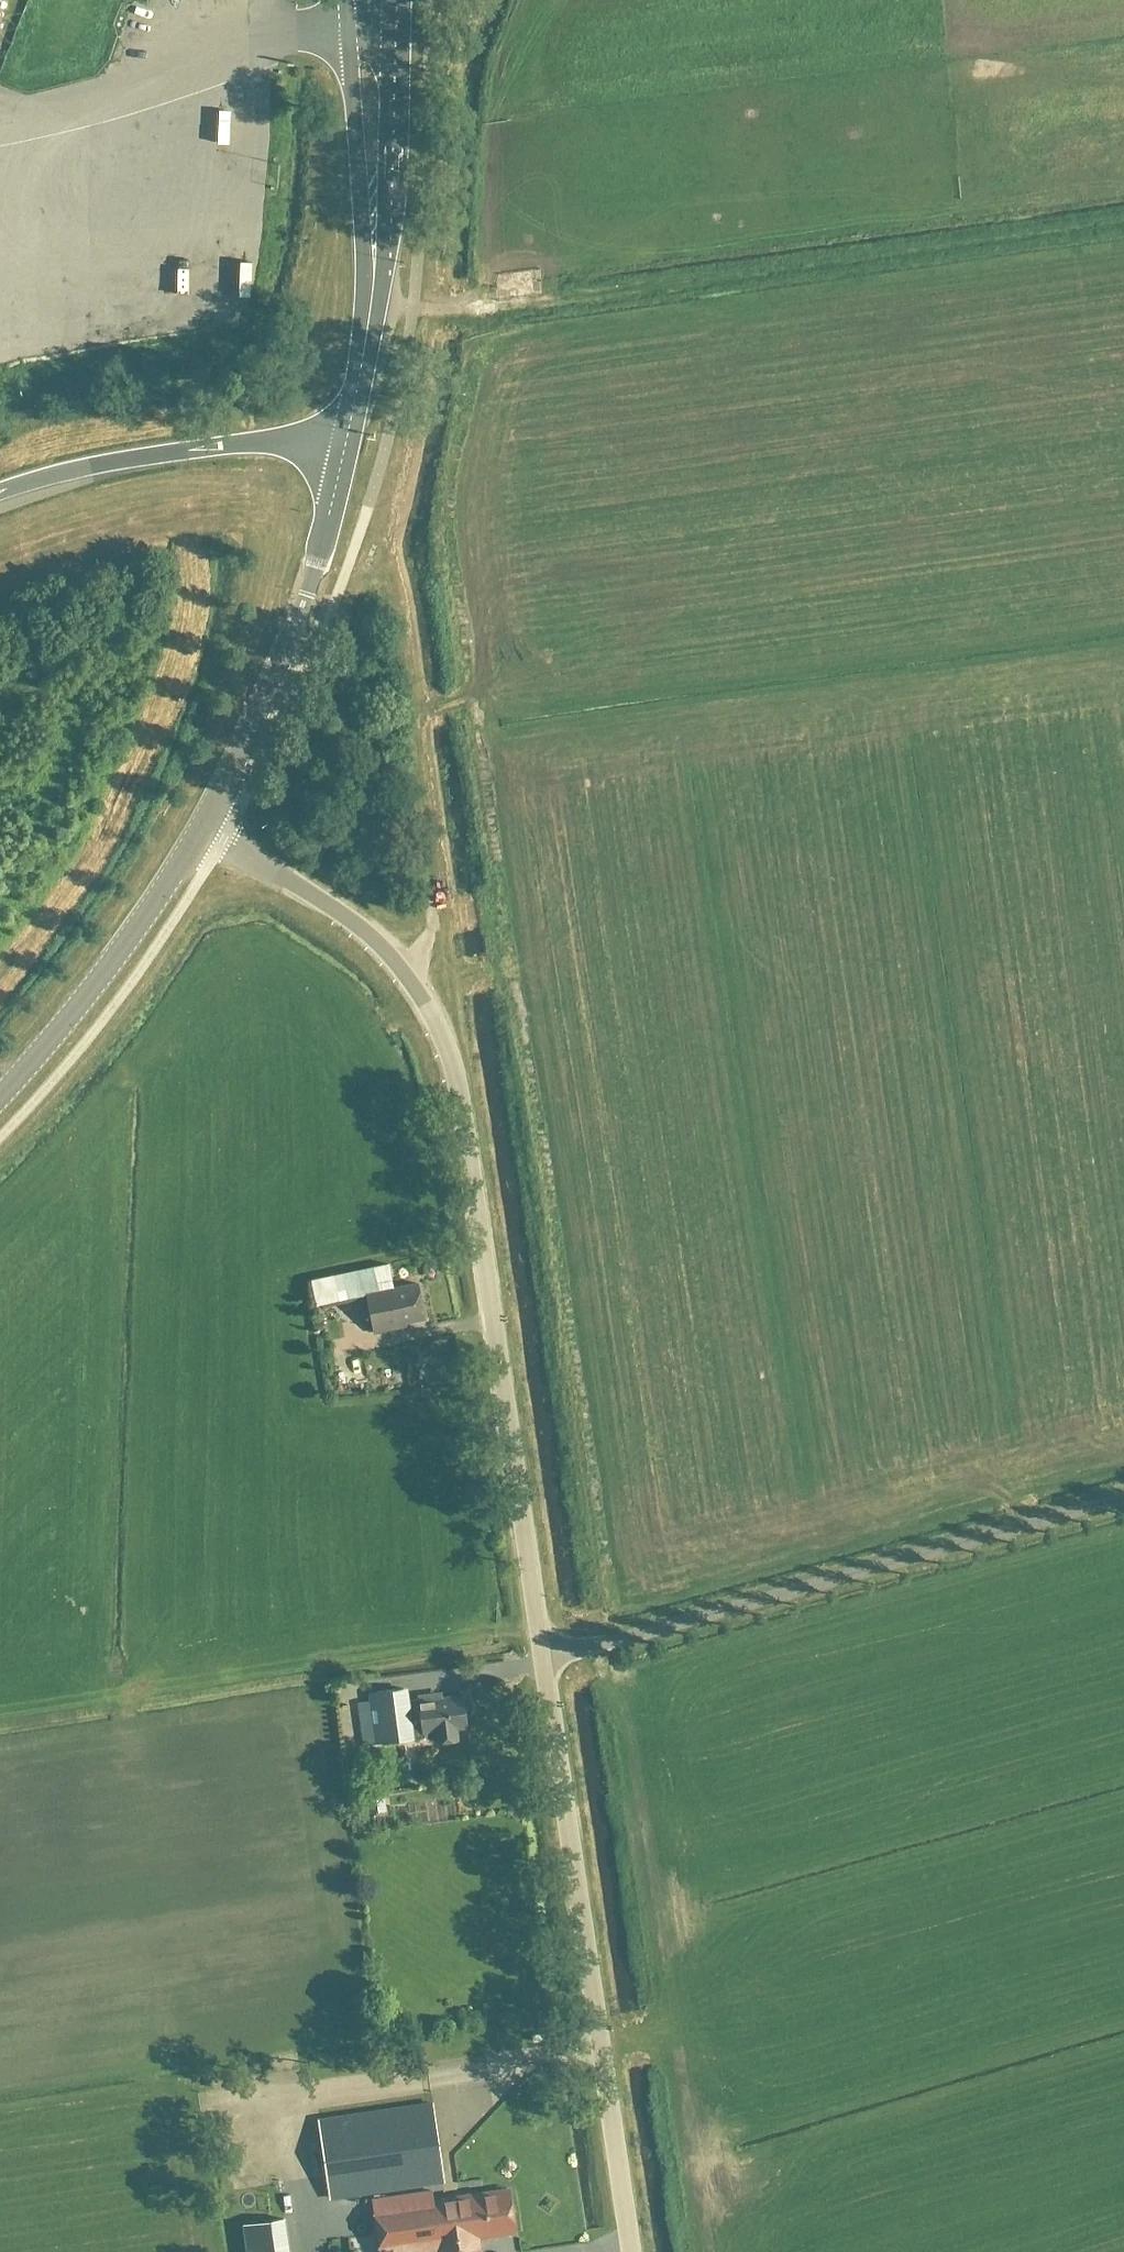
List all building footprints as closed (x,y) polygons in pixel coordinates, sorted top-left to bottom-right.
[(507,891),(523,872),(515,866),(499,884),(507,891)] [(392,1289),(387,1264),(309,1279),(314,1304),(366,1295),(373,1333),(406,1327),(405,1321),(423,1318),(417,1285),(392,1289)] [(412,1343),(410,1381),(446,1382),(448,1345),(412,1343)] [(469,1726),(464,1694),(440,1698),(439,1693),(425,1694),(425,1698),(406,1701),(405,1688),(368,1693),(369,1700),(355,1702),(362,1746),(375,1744),(435,1736),(436,1745),(458,1742),(456,1728),(469,1726)] [(385,1812),(382,1784),(365,1787),(368,1814),(385,1812)] [(443,2183),(432,2105),(318,2120),(328,2199),(443,2183)] [(508,2190),(433,2201),(431,2190),(373,2199),(381,2251),(454,2251),(479,2248),(478,2237),(514,2232),(508,2190)]
